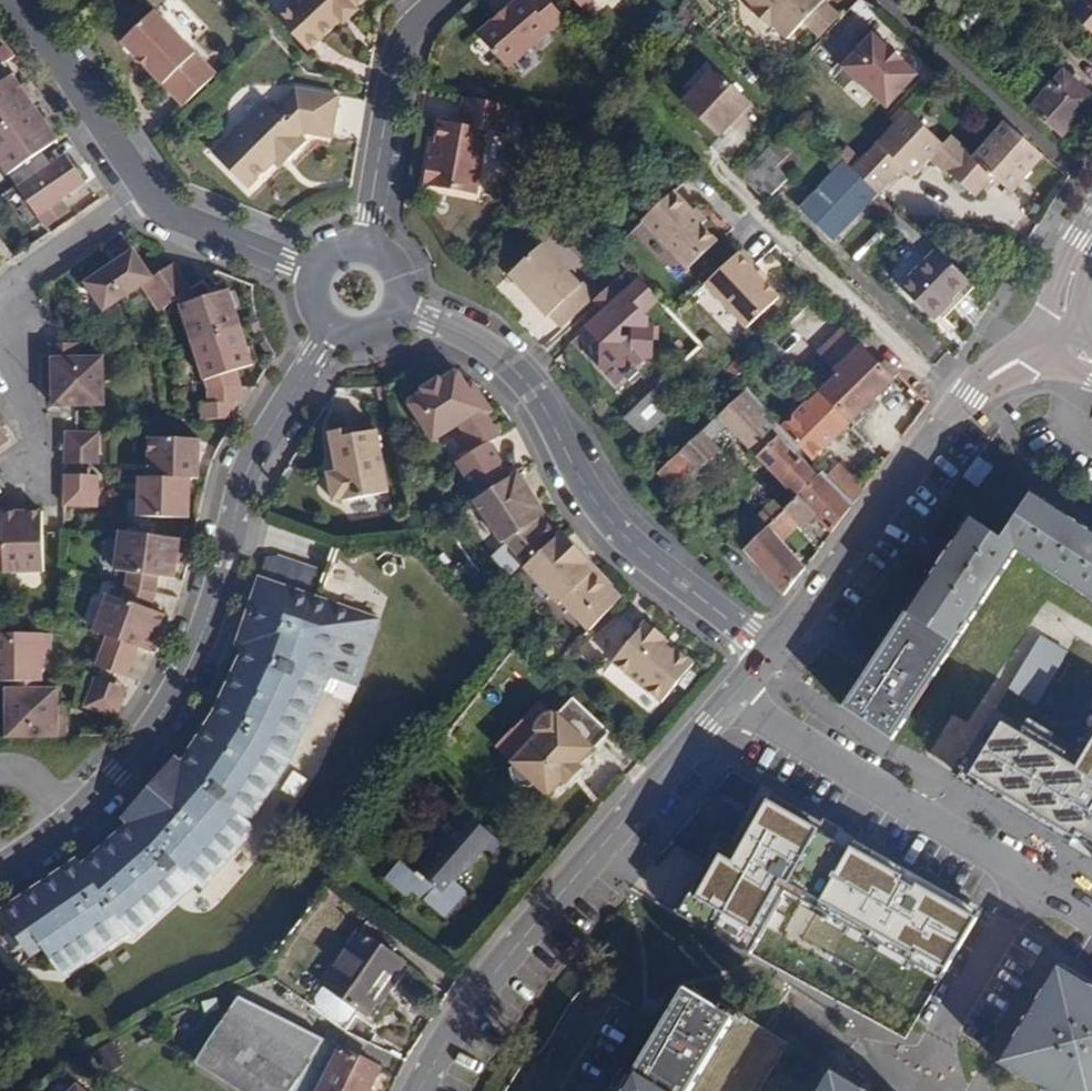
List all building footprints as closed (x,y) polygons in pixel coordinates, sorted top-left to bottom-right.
[(360,0),(295,0),(276,18),(307,50),(339,19),(342,22),(356,9),(353,6),(360,0)] [(548,0),(531,0),(528,2),(526,0),(521,0),(506,12),(507,15),(498,24),(495,22),(478,37),(509,71),(566,21),(548,0)] [(588,8),(597,0),(580,0),(588,8)] [(823,0),(745,0),(756,11),(752,16),(769,31),(773,27),(789,41),(804,24),(823,4),(825,2),(823,0)] [(1091,33),(1091,0),(1083,0),(1070,13),(1091,33)] [(840,21),(823,4),(804,24),(822,41),(840,21)] [(184,104),(214,75),(151,11),(122,41),(184,104)] [(865,31),(835,64),(880,104),(910,71),(895,58),(896,57),(865,31)] [(751,106),(715,72),(683,107),(719,140),(731,128),(739,118),(751,106)] [(1030,110),(1063,139),(1091,106),(1091,96),(1066,72),(1051,87),(1043,80),(1034,90),(1042,97),(1033,107),(1030,110)] [(37,107),(28,95),(22,86),(14,74),(0,84),(0,133),(37,107)] [(22,86),(28,95),(33,91),(27,83),(22,86)] [(326,137),(334,96),(290,87),(270,108),(261,100),(209,153),(244,187),(269,161),(278,152),(284,157),(302,139),(297,135),(299,131),(326,137)] [(509,107),(461,99),(456,126),(437,124),(434,147),(433,164),(428,164),(425,187),(430,188),(430,191),(477,197),(486,133),(505,135),(509,107)] [(37,107),(0,133),(0,159),(10,175),(60,140),(51,128),(45,120),(37,107)] [(943,144),(908,112),(852,171),(878,197),(903,170),(914,181),(931,162),(977,201),(995,180),(1013,196),(1045,159),(1005,123),(974,158),(968,166),(943,144)] [(50,116),(45,120),(51,128),(56,124),(50,116)] [(739,118),(731,128),(735,132),(743,122),(739,118)] [(949,138),(943,144),(968,166),(974,158),(949,138)] [(791,154),(777,140),(740,177),(767,203),(789,180),(776,168),(791,154)] [(275,166),(284,157),(278,152),(269,161),(275,166)] [(69,154),(20,188),(40,215),(63,199),(88,182),(69,154)] [(846,166),(837,157),(826,168),(836,176),(846,166)] [(878,197),(852,171),(846,166),(836,176),(803,211),(833,240),(866,206),(887,224),(897,214),(878,197)] [(676,193),(645,221),(690,270),(718,243),(703,227),(705,225),(694,213),(676,193)] [(63,199),(40,215),(48,227),(71,211),(63,199)] [(694,213),(705,225),(708,222),(697,210),(694,213)] [(543,244),(510,275),(548,317),(550,315),(562,328),(595,298),(596,297),(582,283),(580,285),(543,244)] [(146,282),(153,278),(134,250),(86,283),(106,311),(146,282)] [(743,252),(706,287),(748,330),(781,300),(764,282),(753,270),(756,266),(743,252)] [(970,284),(937,252),(899,289),(932,321),(970,284)] [(183,276),(174,263),(153,278),(146,282),(156,295),(183,276)] [(753,270),(764,282),(768,279),(756,266),(753,270)] [(192,289),(183,276),(156,295),(165,308),(192,289)] [(653,294),(640,280),(619,299),(606,311),(588,327),(603,344),(601,363),(621,385),(627,380),(629,382),(638,373),(637,371),(643,366),(634,356),(652,358),(653,341),(658,341),(659,330),(648,329),(648,324),(642,317),(660,301),(653,294)] [(619,299),(607,286),(597,296),(596,297),(595,298),(606,311),(619,299)] [(194,343),(242,327),(230,289),(182,305),(194,343)] [(254,365),(242,327),(194,343),(206,380),(254,365)] [(811,460),(828,445),(849,425),(848,423),(899,375),(885,361),(880,367),(845,332),(825,351),(832,358),(827,363),(837,375),(807,404),(792,388),(787,392),(766,371),(745,392),(767,414),(811,460)] [(79,343),(65,343),(51,343),(51,358),(79,357),(79,343)] [(79,357),(51,358),(44,358),(44,379),(54,379),(54,389),(54,406),(105,404),(104,357),(79,357)] [(472,388),(464,374),(460,372),(446,382),(444,380),(428,390),(429,392),(415,399),(414,404),(438,442),(463,426),(479,452),(461,463),(482,499),(513,480),(492,445),(498,442),(481,415),(487,412),(472,388)] [(54,379),(44,379),(45,389),(54,389),(54,379)] [(478,384),(472,388),(487,412),(481,415),(498,442),(503,438),(491,417),(497,413),(478,384)] [(209,403),(234,402),(242,402),(241,385),(208,386),(209,403)] [(652,392),(624,418),(643,440),(672,413),(652,392)] [(744,539),(751,546),(785,512),(819,478),(762,421),(767,414),(745,392),(657,475),(675,495),(721,452),(712,442),(727,428),(787,490),(751,527),(744,539)] [(202,419),(235,418),(234,402),(209,403),(202,403),(202,419)] [(11,440),(2,428),(0,425),(0,447),(11,440)] [(344,502),(388,493),(377,431),(352,434),(351,428),(328,433),(334,458),(337,458),(339,473),(327,475),(333,502),(342,500),(344,502)] [(100,432),(67,431),(66,448),(100,449),(100,432)] [(191,478),(199,478),(201,438),(150,437),(149,477),(191,478)] [(66,448),(66,463),(99,464),(100,449),(66,448)] [(826,475),(854,504),(863,491),(837,464),(826,475)] [(785,512),(799,527),(802,530),(813,519),(831,536),(854,504),(826,475),(824,473),(819,478),(785,512)] [(65,489),(99,489),(99,475),(66,474),(65,489)] [(191,478),(149,477),(141,476),(139,516),(190,518),(191,478)] [(529,566),(562,537),(547,519),(541,522),(535,512),(540,509),(541,508),(520,476),(513,480),(482,499),(477,502),(504,544),(508,543),(529,566)] [(65,489),(65,506),(98,506),(99,489),(65,489)] [(1091,600),(1091,532),(1089,530),(1034,494),(1004,540),(971,518),(844,711),(894,741),(1019,552),(1091,600)] [(541,522),(547,519),(540,509),(535,512),(541,522)] [(5,567),(5,572),(45,571),(44,511),(4,512),(5,567)] [(745,553),(782,597),(783,598),(805,570),(783,545),(799,527),(785,512),(751,546),(745,553)] [(179,553),(181,538),(121,531),(116,570),(130,572),(159,576),(176,577),(178,562),(179,553)] [(589,633),(618,603),(609,594),(610,588),(598,576),(593,575),(584,567),(588,565),(590,562),(563,535),(562,537),(529,566),(526,569),(559,607),(563,605),(589,633)] [(243,650),(214,715),(178,770),(171,765),(149,792),(125,820),(131,825),(80,869),(75,863),(0,916),(0,920),(11,936),(20,949),(25,956),(38,947),(59,976),(124,931),(130,938),(192,883),(198,889),(251,826),(244,821),(284,761),(324,679),(357,689),(381,620),(316,598),(324,573),(278,558),(266,559),(238,640),(245,643),(243,650)] [(392,577),(397,573),(395,565),(388,563),(383,568),(385,575),(392,577)] [(593,575),(598,576),(588,565),(584,567),(593,575)] [(128,586),(157,593),(159,576),(130,572),(128,586)] [(152,609),(157,593),(128,586),(124,599),(152,609)] [(618,603),(621,600),(610,588),(609,594),(618,603)] [(140,648),(152,652),(167,615),(152,609),(124,599),(110,594),(96,631),(108,636),(140,648)] [(661,702),(693,663),(663,640),(665,637),(646,622),(613,664),(661,702)] [(44,681),(44,664),(44,654),(53,654),(53,633),(0,633),(0,681),(13,681),(44,681)] [(134,663),(140,648),(108,636),(103,652),(134,663)] [(236,647),(243,650),(245,643),(238,640),(236,647)] [(129,677),(134,663),(103,652),(98,665),(129,677)] [(44,654),(44,664),(53,664),(53,654),(44,654)] [(92,691),(123,702),(129,689),(97,678),(92,691)] [(7,735),(64,736),(65,716),(56,715),(57,706),(57,688),(44,688),(13,687),(8,687),(7,735)] [(86,707),(117,717),(123,702),(92,691),(86,707)] [(579,765),(608,732),(571,698),(554,715),(551,713),(543,715),(536,722),(534,730),(537,734),(511,763),(513,766),(510,770),(513,783),(520,787),(530,788),(533,785),(549,798),(564,782),(568,784),(582,768),(579,765)] [(56,715),(65,716),(66,706),(57,706),(56,715)] [(957,771),(1075,843),(1091,854),(1091,716),(1067,757),(993,712),(957,771)] [(942,978),(979,915),(848,839),(770,793),(732,858),(723,853),(687,914),(746,948),(783,885),(942,978)] [(422,880),(411,893),(446,921),(468,895),(456,884),(483,851),(494,858),(503,845),(472,818),(433,863),(425,856),(411,872),(422,880)] [(407,898),(411,893),(422,880),(411,872),(404,865),(389,883),(407,898)] [(264,971),(345,1032),(359,1012),(366,1017),(403,965),(361,934),(371,920),(327,890),(264,971)] [(20,949),(11,936),(1,942),(11,955),(20,949)] [(1058,965),(1001,1064),(1045,1090),(1091,1090),(1091,986),(1058,965)] [(788,1045),(743,1018),(745,1016),(724,1003),(720,1009),(685,989),(666,1020),(628,1085),(624,1090),(759,1090),(788,1045)] [(323,1090),(372,1090),(381,1075),(245,993),(218,1029),(275,1062),(301,1080),(323,1090)] [(301,1080),(275,1062),(218,1029),(196,1064),(239,1090),(323,1090),(301,1080)] [(114,1044),(95,1055),(105,1072),(124,1061),(114,1044)] [(831,1070),(818,1090),(866,1090),(831,1070)] [(67,1081),(59,1090),(80,1090),(67,1081)]
